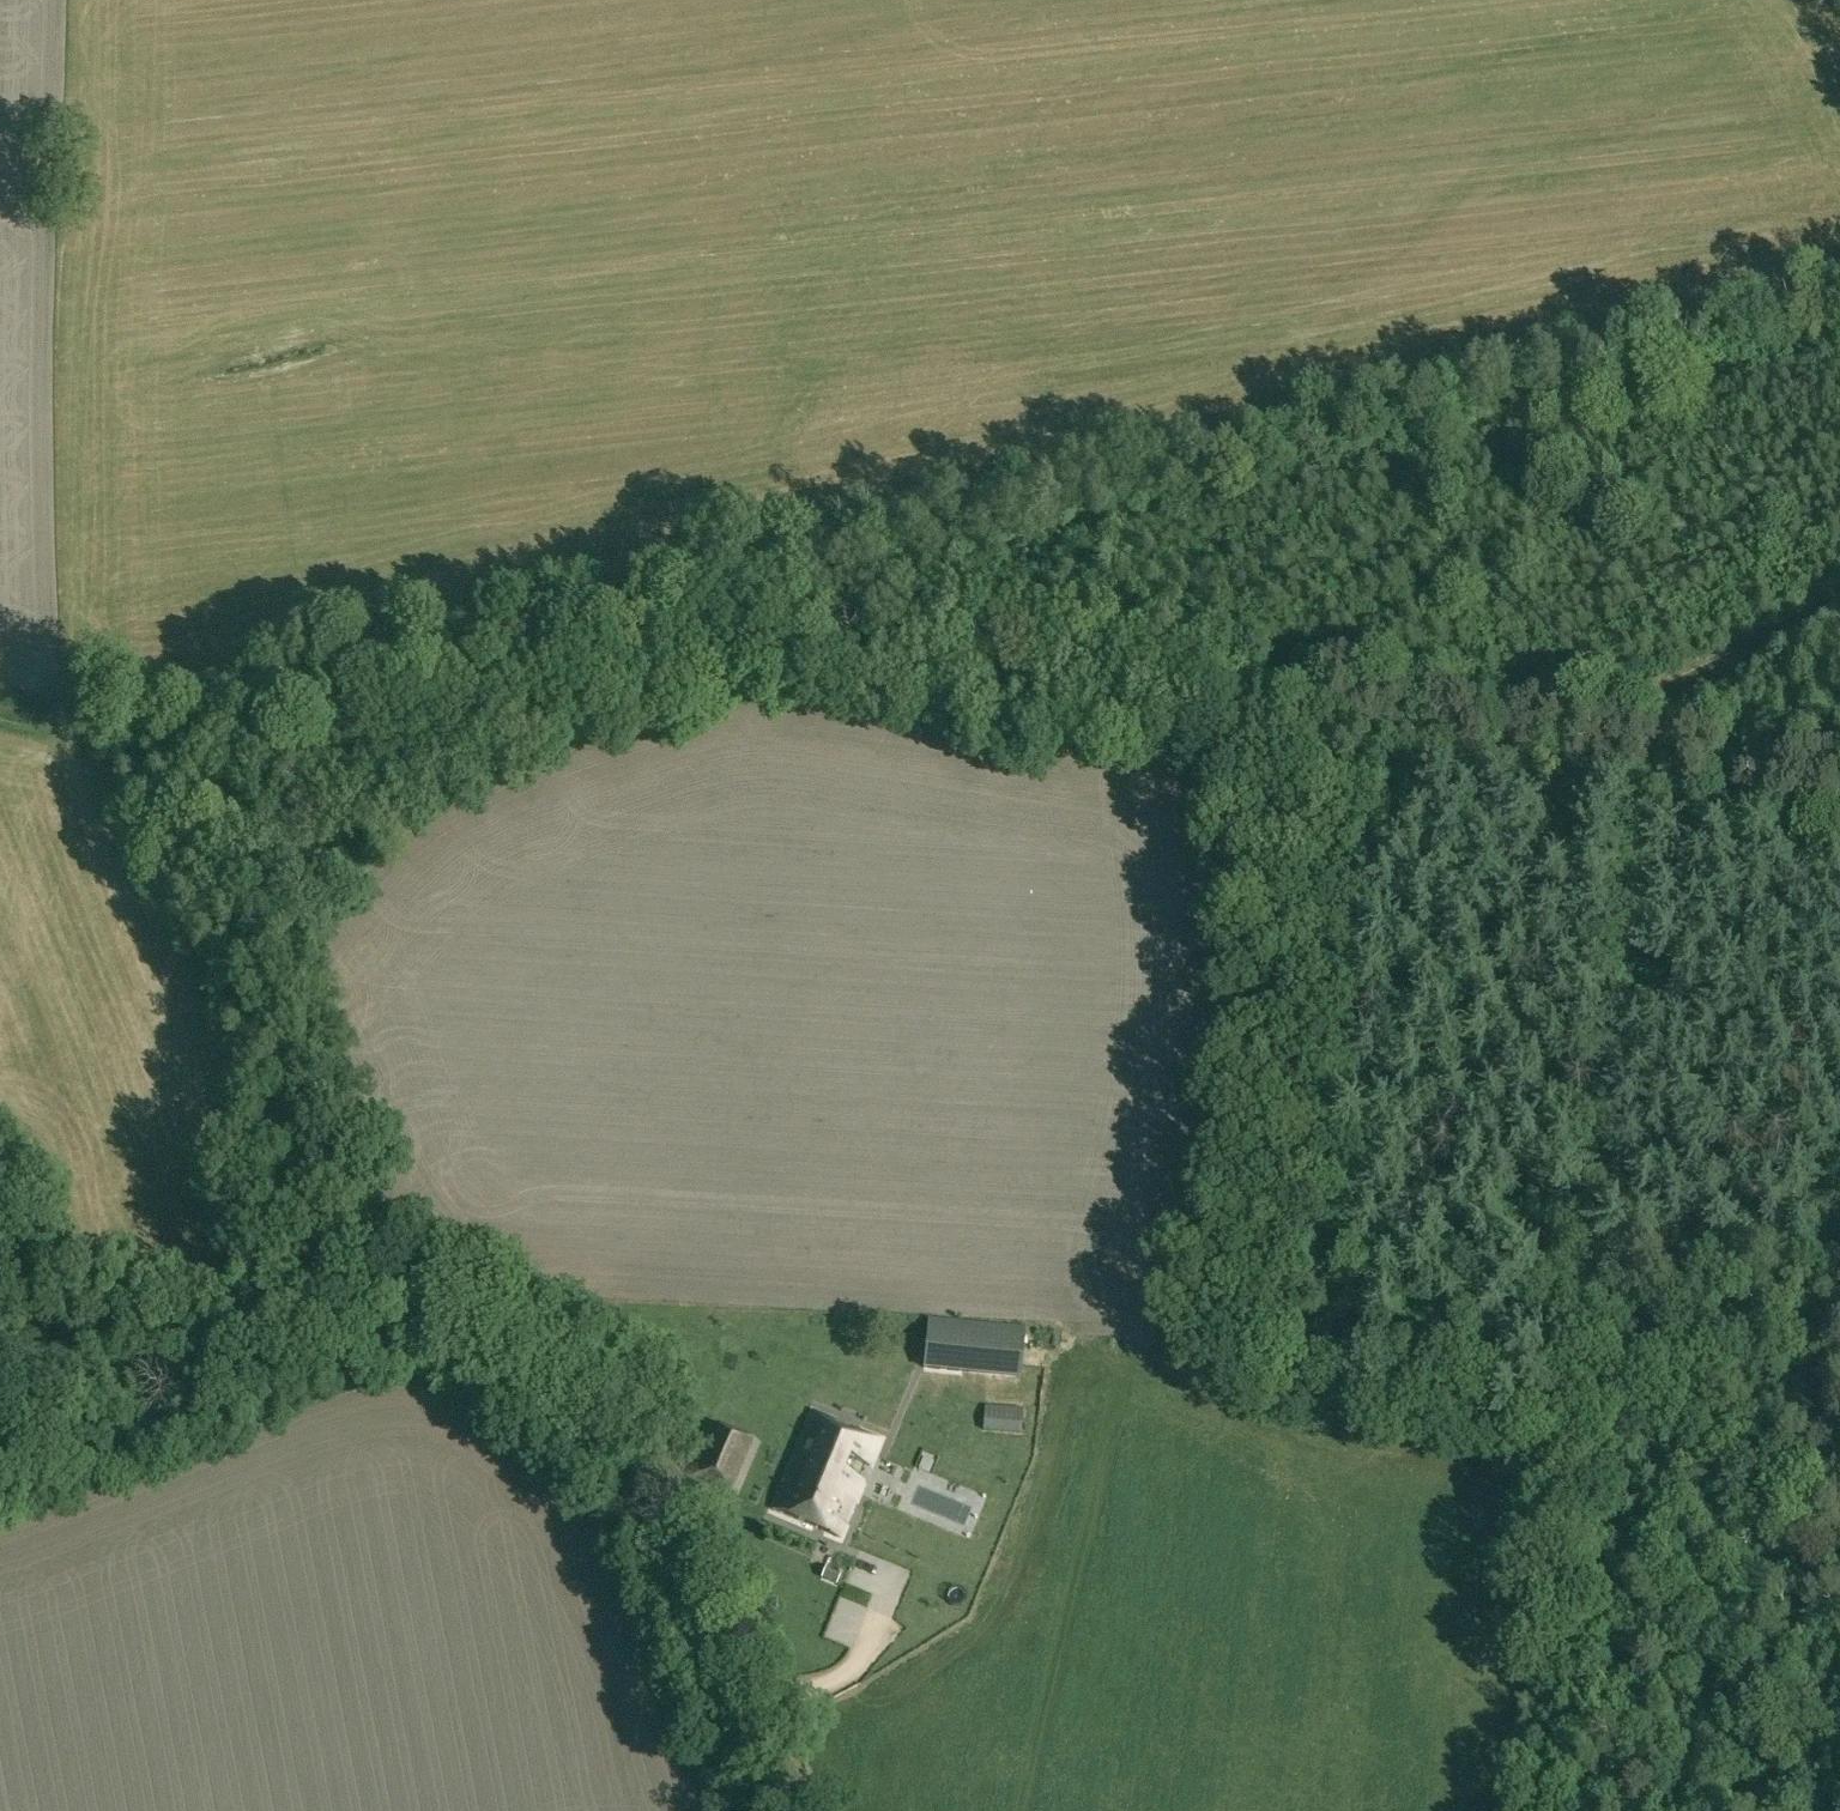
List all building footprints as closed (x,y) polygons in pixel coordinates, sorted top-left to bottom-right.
[(932,1378),(1041,1380),(1042,1352),(933,1350),(932,1378)] [(986,1405),(983,1430),(1023,1433),(1024,1409),(986,1405)] [(778,1513),(845,1538),(882,1440),(859,1431),(851,1444),(836,1438),(839,1423),(815,1414),(778,1513)] [(762,1444),(712,1422),(689,1474),(740,1496),(762,1444)] [(822,1578),(837,1585),(843,1572),(828,1565),(822,1578)]
